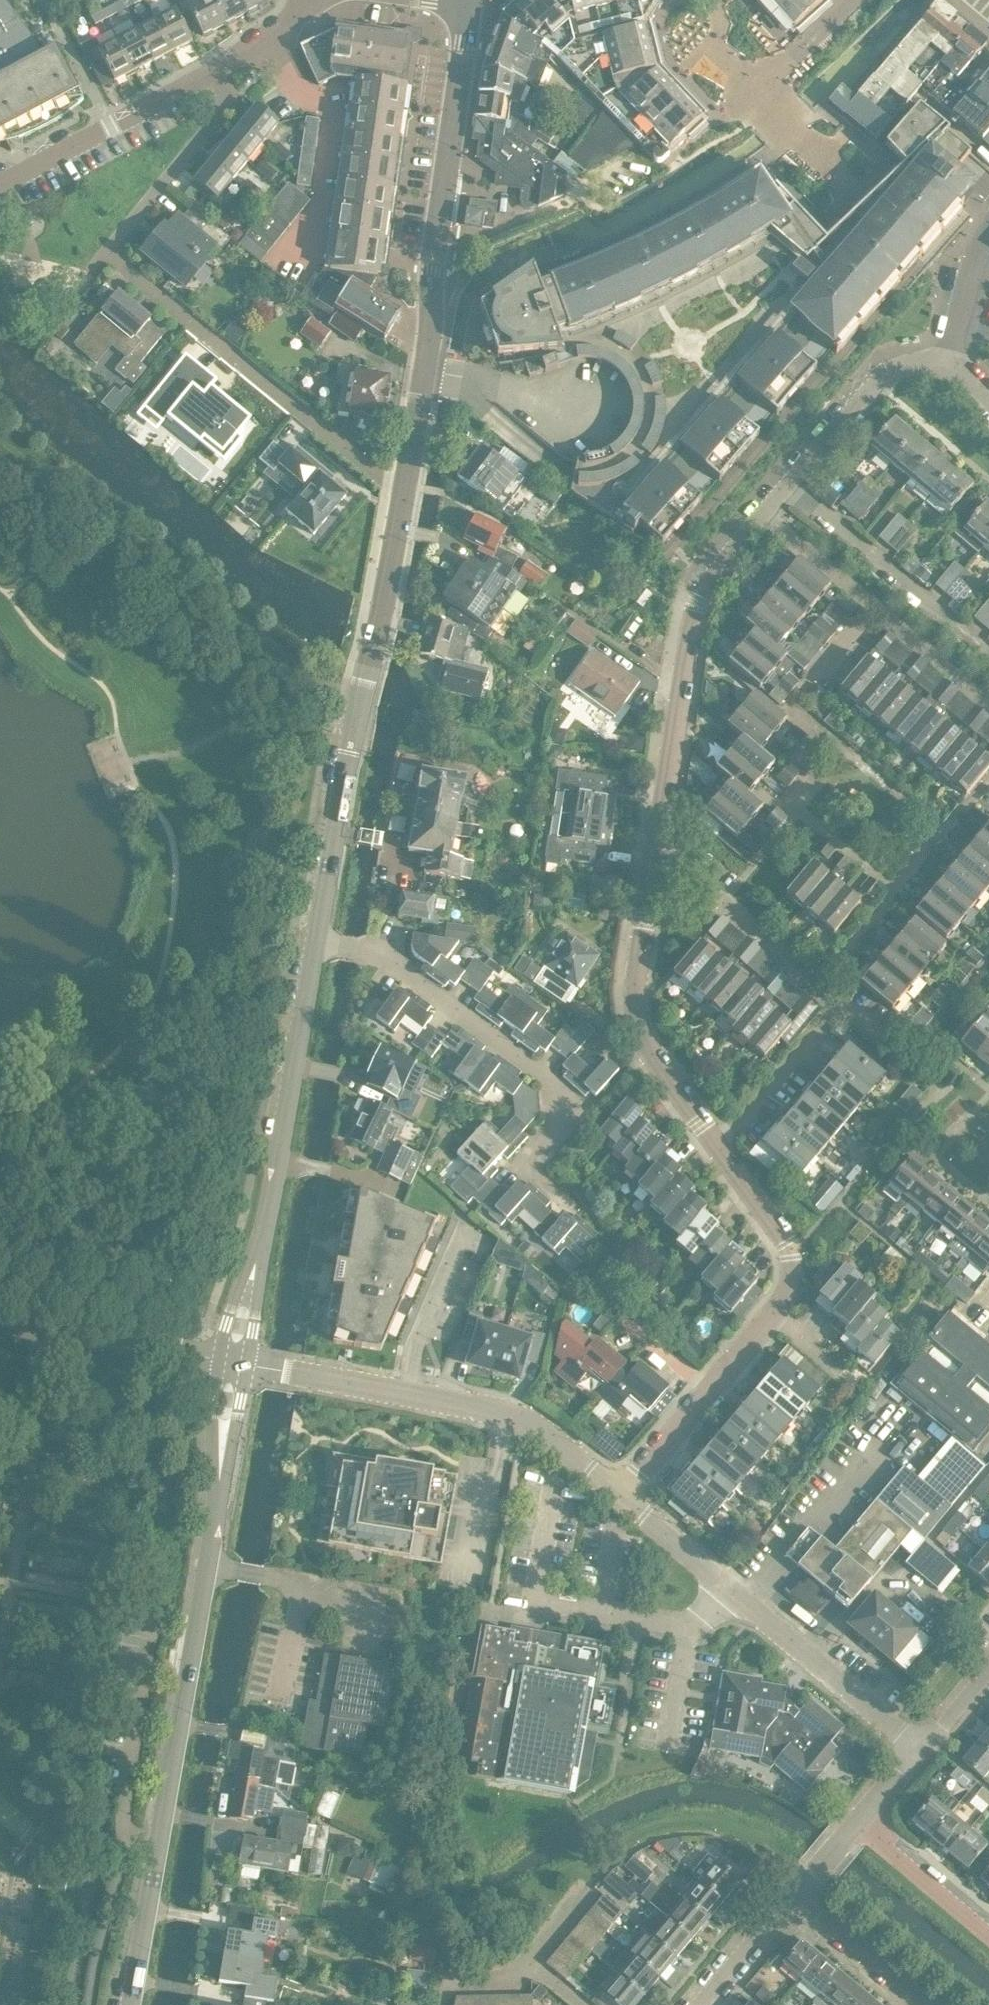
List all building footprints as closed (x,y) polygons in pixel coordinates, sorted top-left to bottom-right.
[(19,138),(37,131),(48,125),(62,117),(84,101),(57,46),(45,52),(5,0),(0,0),(0,143),(19,138)] [(213,0),(202,0),(188,7),(204,37),(226,25),(213,0)] [(242,0),(213,0),(226,25),(249,14),(242,0)] [(249,14),(272,2),(271,0),(242,0),(249,14)] [(503,16),(533,41),(542,49),(551,57),(594,97),(612,117),(640,145),(657,163),(658,164),(659,164),(661,164),(662,164),(663,163),(709,120),(661,69),(649,22),(664,0),(522,0),(503,16)] [(780,22),(786,22),(793,30),(800,23),(806,23),(829,1),(828,0),(760,0),(780,22)] [(104,12),(107,20),(119,14),(115,6),(104,12)] [(890,60),(921,88),(922,87),(970,29),(943,6),(936,6),(890,60)] [(156,21),(173,53),(193,43),(176,10),(156,21)] [(107,20),(104,12),(92,18),(96,26),(107,20)] [(533,41),(503,16),(502,17),(484,66),(527,81),(537,92),(551,57),(542,49),(533,41)] [(173,53),(156,21),(138,30),(155,62),(173,53)] [(953,114),(975,89),(964,80),(961,83),(957,79),(987,44),(970,29),(922,87),(953,114)] [(155,62),(138,30),(118,40),(135,72),(155,62)] [(352,80),(334,207),(325,270),(376,277),(378,278),(393,174),(394,167),(405,87),(397,86),(399,74),(401,75),(405,39),(339,30),(301,47),(319,85),(336,78),(352,80)] [(135,72),(118,40),(99,50),(116,82),(135,72)] [(875,141),(921,88),(890,60),(876,78),(868,71),(848,93),(843,88),(831,102),(830,103),(875,141)] [(483,68),(478,100),(488,101),(488,99),(507,103),(518,105),(525,88),(527,81),(484,66),(483,68)] [(953,114),(983,140),(988,134),(988,72),(975,89),(953,114)] [(583,134),(566,157),(588,171),(640,145),(612,117),(594,97),(600,111),(583,134)] [(478,100),(476,117),(504,121),(507,103),(488,99),(488,101),(478,100)] [(580,100),(568,114),(581,126),(594,111),(580,100)] [(588,171),(566,157),(529,132),(530,123),(524,117),(518,116),(520,105),(518,105),(507,103),(504,121),(476,117),(480,123),(478,136),(485,137),(505,141),(510,144),(516,136),(527,145),(539,153),(564,172),(574,178),(588,171)] [(240,126),(262,143),(278,124),(256,106),(240,126)] [(841,229),(840,228),(826,241),(795,209),(791,205),(790,207),(792,208),(787,212),(759,171),(708,204),(709,205),(707,206),(708,207),(685,220),(685,218),(682,220),(683,221),(659,233),(659,232),(656,234),(656,235),(633,247),(632,245),(629,247),(630,248),(606,259),(605,258),(602,259),(603,260),(579,271),(578,269),(575,270),(576,272),(551,281),(551,280),(549,280),(550,282),(549,282),(551,286),(540,291),(538,286),(536,281),(485,316),(499,356),(503,356),(504,356),(505,364),(512,364),(515,374),(527,370),(529,377),(545,372),(545,373),(558,368),(556,363),(567,359),(572,358),(578,357),(581,356),(587,356),(593,357),(598,358),(600,359),(604,360),(609,362),(614,365),(618,369),(622,373),(626,377),(629,382),(631,385),(633,388),(634,392),(635,395),(636,399),(636,403),(637,407),(637,409),(637,412),(636,416),(636,420),(635,424),(633,427),(632,431),(630,434),(627,439),(625,442),(622,445),(618,449),(615,451),(612,453),(609,455),(606,457),(602,458),(597,460),(595,460),(591,461),(585,461),(580,461),(577,461),(573,483),(571,491),(570,493),(632,536),(633,534),(634,534),(639,528),(662,547),(701,501),(700,500),(718,480),(719,481),(759,435),(758,434),(775,414),(776,415),(816,370),(816,369),(815,368),(833,348),(836,351),(835,352),(837,353),(907,272),(962,208),(961,207),(961,208),(957,204),(970,189),(953,174),(971,154),(919,109),(885,148),(904,168),(855,213),(843,225),(844,226),(841,229)] [(305,127),(318,129),(319,120),(306,118),(305,127)] [(262,143),(240,126),(226,144),(247,161),(262,143)] [(304,137),(317,139),(318,129),(305,127),(304,137)] [(505,141),(485,137),(481,157),(502,172),(519,151),(533,162),(539,153),(527,145),(516,136),(510,144),(505,141)] [(302,147),(315,149),(317,139),(304,137),(302,147)] [(247,161),(226,144),(211,163),(233,180),(247,161)] [(286,162),(291,156),(278,145),(273,151),(286,162)] [(301,156),(314,158),(315,149),(302,147),(301,156)] [(519,151),(502,172),(501,183),(526,186),(526,188),(541,168),(557,180),(564,172),(539,153),(533,162),(519,151)] [(394,167),(393,174),(421,178),(424,153),(414,152),(411,169),(394,167)] [(300,166),(313,168),(314,158),(301,156),(300,166)] [(256,171),(270,182),(277,173),(263,162),(256,171)] [(233,180),(211,163),(196,182),(217,199),(224,191),(232,198),(240,188),(232,181),(233,180)] [(299,175),(311,177),(313,168),(300,166),(299,175)] [(541,168),(526,188),(524,199),(529,210),(563,196),(566,185),(557,180),(541,168)] [(311,177),(299,175),(297,185),(310,187),(311,177)] [(240,189),(255,201),(262,192),(248,180),(240,189)] [(288,183),(281,193),(302,210),(310,201),(288,183)] [(274,201),(296,219),(302,210),(281,193),(274,201)] [(240,217),(245,211),(233,200),(227,207),(240,217)] [(267,210),(289,227),(296,219),(274,201),(267,210)] [(492,228),(494,217),(489,216),(490,207),(470,204),(468,224),(492,228)] [(205,259),(215,246),(222,251),(232,240),(192,207),(183,218),(179,215),(168,228),(165,226),(142,254),(185,289),(208,261),(205,259)] [(260,219),(282,236),(289,227),(267,210),(260,219)] [(223,211),(214,221),(225,230),(234,220),(223,211)] [(252,227),(275,245),(282,236),(260,219),(252,227)] [(245,236),(268,254),(275,245),(252,227),(245,236)] [(237,229),(231,236),(238,242),(244,235),(237,229)] [(268,254),(245,236),(239,244),(262,262),(268,254)] [(376,277),(325,270),(320,278),(345,293),(352,282),(370,293),(378,278),(376,277)] [(385,338),(401,312),(375,296),(370,293),(352,282),(345,293),(320,278),(318,277),(316,275),(302,297),(301,299),(331,317),(336,309),(385,338)] [(76,346),(97,364),(112,346),(126,357),(114,371),(126,381),(164,335),(149,322),(151,320),(120,294),(76,346)] [(329,328),(353,345),(363,330),(338,314),(329,328)] [(300,335),(319,348),(330,332),(311,319),(300,335)] [(61,323),(53,333),(61,340),(69,330),(61,323)] [(225,332),(224,334),(236,344),(245,334),(232,323),(231,325),(225,332)] [(185,352),(137,411),(156,426),(156,427),(166,415),(221,459),(253,420),(209,384),(216,377),(185,352)] [(384,420),(391,377),(340,369),(337,387),(342,388),(338,412),(384,420)] [(891,463),(914,436),(895,419),(871,446),(891,463)] [(911,480),(934,452),(914,436),(891,463),(911,480)] [(284,514),(313,537),(348,495),(331,481),(334,478),(295,445),(291,450),(287,446),(274,463),(304,489),(284,514)] [(503,512),(525,482),(481,449),(458,479),(476,492),(503,512)] [(930,496),(953,469),(934,452),(911,480),(930,496)] [(953,469),(930,496),(949,512),(945,516),(951,521),(966,504),(961,499),(972,485),(953,469)] [(555,504),(563,493),(536,474),(528,485),(555,504)] [(849,513),(868,490),(859,482),(840,505),(849,513)] [(836,488),(826,497),(835,507),(845,498),(836,488)] [(868,490),(849,513),(859,521),(878,498),(868,490)] [(983,547),(988,540),(988,506),(986,503),(974,518),(969,514),(953,533),(977,553),(982,546),(983,547)] [(888,546),(907,523),(898,515),(879,538),(888,546)] [(512,570),(518,559),(498,549),(507,531),(477,516),(476,519),(473,519),(469,526),(471,528),(465,540),(479,547),(478,551),(498,561),(498,563),(512,570)] [(907,523),(888,546),(897,554),(917,531),(907,523)] [(785,576),(816,602),(829,586),(799,560),(785,576)] [(459,581),(503,611),(516,592),(519,594),(527,583),(502,566),(495,577),(473,561),(459,581)] [(548,575),(529,563),(521,574),(540,587),(548,575)] [(944,593),(963,570),(954,563),(935,585),(944,593)] [(921,565),(913,575),(923,583),(931,574),(921,565)] [(963,570),(944,593),(954,601),(973,578),(963,570)] [(816,602),(785,576),(772,592),(803,618),(816,602)] [(503,611),(459,581),(446,601),(467,615),(461,624),(467,628),(469,630),(486,642),(493,632),(490,629),(503,611)] [(803,618),(772,592),(759,608),(790,633),(803,618)] [(850,615),(856,608),(839,594),(833,601),(850,615)] [(988,620),(988,601),(974,619),(984,626),(988,620)] [(790,633),(759,608),(747,623),(786,655),(787,655),(778,647),(790,633)] [(469,630),(467,628),(430,618),(421,655),(444,661),(443,666),(444,666),(437,692),(478,703),(486,672),(459,665),(469,630)] [(812,626),(829,640),(835,633),(818,619),(812,626)] [(576,621),(568,633),(588,646),(596,635),(576,621)] [(742,647),(772,672),(786,655),(747,623),(746,623),(755,631),(742,647)] [(829,640),(812,626),(807,632),(823,646),(829,640)] [(881,655),(895,639),(888,633),(874,650),(881,655)] [(772,672),(742,647),(728,662),(759,688),(772,672)] [(803,670),(809,664),(792,650),(787,656),(803,670)] [(615,716),(636,685),(591,654),(570,684),(615,716)] [(906,676),(920,660),(913,654),(899,670),(906,676)] [(856,704),(882,672),(866,659),(840,690),(856,704)] [(920,660),(906,676),(912,681),(926,665),(920,660)] [(872,717),(898,686),(882,672),(856,704),(872,717)] [(782,680),(793,689),(798,683),(787,674),(782,680)] [(936,702),(950,685),(944,680),(930,696),(936,702)] [(950,685),(936,702),(943,707),(957,691),(950,685)] [(887,730),(913,699),(898,686),(872,717),(887,730)] [(741,710),(772,736),(786,720),(755,694),(741,710)] [(902,742),(928,711),(913,699),(887,730),(902,742)] [(968,728),(982,712),(975,706),(962,723),(968,728)] [(772,736),(741,710),(728,726),(773,764),(774,763),(760,751),(772,736)] [(918,756),(944,725),(928,711),(902,742),(918,756)] [(832,712),(824,722),(833,730),(842,720),(832,712)] [(982,712),(968,728),(975,734),(988,717),(982,712)] [(933,769),(960,738),(944,725),(918,756),(933,769)] [(773,764),(728,726),(727,727),(742,739),(729,754),(760,779),(773,764)] [(801,743),(806,737),(795,728),(790,734),(801,743)] [(843,731),(840,735),(848,742),(852,738),(843,731)] [(950,783),(976,751),(960,738),(933,769),(950,783)] [(950,783),(966,796),(988,769),(988,762),(976,751),(950,783)] [(760,779),(729,754),(716,769),(761,807),(762,806),(748,794),(760,779)] [(783,772),(794,781),(799,775),(788,766),(783,772)] [(560,812),(610,821),(614,797),(603,795),(606,775),(558,767),(554,788),(564,789),(560,812)] [(761,807),(716,769),(716,770),(730,782),(718,796),(748,822),(761,807)] [(477,840),(480,824),(458,820),(466,779),(423,772),(422,774),(417,777),(415,786),(419,790),(418,793),(419,793),(409,852),(427,856),(424,874),(460,880),(460,879),(470,881),(473,864),(463,862),(464,861),(452,859),(455,837),(477,840)] [(794,781),(783,772),(777,779),(788,788),(794,781)] [(748,822),(718,796),(704,813),(723,829),(716,837),(748,864),(761,848),(750,839),(751,838),(742,830),(748,822)] [(771,816),(781,824),(787,817),(777,809),(771,816)] [(610,821),(560,812),(556,835),(547,834),(543,854),(591,863),(595,843),(606,845),(610,821)] [(781,824),(771,816),(765,823),(775,831),(781,824)] [(988,868),(988,841),(981,834),(968,850),(988,868)] [(827,860),(836,850),(829,844),(820,854),(827,860)] [(968,850),(955,866),(986,892),(988,889),(988,868),(968,850)] [(842,874),(851,863),(845,857),(836,868),(842,874)] [(801,908),(827,878),(811,864),(785,895),(801,908)] [(942,881),(973,908),(986,892),(955,866),(942,881)] [(817,921),(843,891),(827,878),(801,908),(817,921)] [(866,894),(875,884),(869,879),(860,889),(866,894)] [(973,908),(942,881),(929,897),(960,923),(973,908)] [(533,889),(532,891),(533,892),(534,894),(534,895),(533,897),(533,900),(533,901),(533,902),(533,903),(532,908),(533,909),(535,908),(537,909),(540,909),(544,910),(546,910),(547,910),(551,910),(552,909),(552,905),(553,902),(553,901),(552,899),(552,898),(551,896),(551,894),(549,891),(549,890),(549,889),(548,887),(543,886),(546,886),(539,884),(537,884),(534,885),(534,886),(534,887),(533,888),(533,889)] [(843,891),(817,921),(832,934),(858,904),(843,891)] [(401,895),(400,906),(401,908),(400,917),(423,921),(422,927),(438,930),(440,915),(446,916),(449,899),(436,897),(404,892),(404,893),(401,895)] [(960,923),(929,897),(915,913),(946,940),(960,923)] [(714,938),(728,921),(722,916),(708,933),(714,938)] [(900,937),(931,963),(944,947),(914,921),(900,937)] [(449,941),(448,941),(459,943),(462,943),(470,945),(473,945),(474,944),(475,936),(476,934),(477,930),(476,929),(474,929),(469,928),(468,928),(467,928),(461,926),(460,926),(459,926),(449,924),(447,924),(447,925),(445,930),(445,933),(445,935),(446,935),(446,936),(447,937),(448,938),(449,939),(450,940),(451,940),(450,940),(449,941)] [(575,987),(599,955),(566,931),(542,963),(544,965),(542,969),(532,962),(524,974),(563,1003),(575,987)] [(413,937),(412,945),(411,948),(412,950),(412,953),(414,955),(415,958),(417,959),(425,965),(421,971),(445,988),(449,983),(455,987),(460,980),(469,987),(484,967),(474,960),(464,974),(446,961),(451,955),(440,947),(441,942),(413,937)] [(739,959),(753,942),(746,937),(733,954),(739,959)] [(887,952),(917,978),(931,963),(900,937),(887,952)] [(753,942),(739,959),(745,964),(759,947),(753,942)] [(689,988),(715,957),(699,944),(673,975),(689,988)] [(484,948),(481,951),(490,958),(492,954),(484,948)] [(976,965),(982,958),(972,949),(966,956),(976,965)] [(917,978),(887,952),(873,968),(903,994),(917,978)] [(523,956),(514,968),(523,975),(524,974),(532,962),(523,956)] [(715,957),(689,988),(704,1001),(730,970),(715,957)] [(966,977),(972,970),(961,961),(956,968),(966,977)] [(767,989),(784,969),(778,963),(764,980),(770,985),(766,989),(767,989)] [(484,967),(469,987),(479,994),(474,1001),(480,1005),(475,1011),(499,1028),(504,1022),(510,1027),(529,1000),(512,987),(506,995),(488,982),(494,974),(484,967)] [(903,994),(873,968),(860,983),(890,1009),(903,994)] [(784,969),(767,989),(774,995),(787,979),(781,974),(785,970),(784,969)] [(730,970),(704,1001),(719,1014),(745,983),(730,970)] [(745,983),(719,1014),(734,1026),(730,1031),(731,1032),(761,996),(745,983)] [(935,993),(945,1002),(950,995),(940,987),(935,993)] [(422,1052),(436,1031),(428,1025),(432,1018),(427,1014),(431,1008),(407,990),(403,996),(396,992),(376,1019),(394,1032),(405,1018),(423,1031),(412,1045),(422,1052)] [(945,1002),(935,993),(929,999),(940,1008),(945,1002)] [(805,995),(783,1022),(790,1028),(780,1040),(790,1048),(823,1009),(805,995)] [(747,1046),(773,1014),(758,1001),(762,997),(761,996),(731,1032),(747,1046)] [(529,1000),(510,1027),(515,1031),(511,1037),(535,1055),(540,1049),(545,1053),(550,1047),(559,1054),(574,1034),(564,1027),(554,1040),(536,1027),(547,1013),(529,1000)] [(921,1033),(934,1017),(923,1008),(910,1024),(921,1033)] [(773,1014),(747,1046),(763,1059),(780,1040),(790,1028),(783,1022),(773,1014)] [(675,1017),(668,1025),(676,1032),(683,1024),(675,1017)] [(978,1057),(988,1045),(988,1023),(982,1017),(961,1043),(978,1057)] [(584,1023),(574,1034),(584,1042),(585,1043),(594,1031),(584,1023)] [(436,1031),(422,1052),(431,1059),(442,1045),(459,1058),(449,1072),(467,1086),(467,1085),(487,1058),(481,1054),(485,1048),(461,1030),(457,1036),(451,1032),(446,1039),(436,1031)] [(574,1034),(559,1054),(568,1061),(562,1067),(568,1072),(563,1078),(585,1098),(590,1092),(596,1098),(618,1073),(602,1057),(590,1071),(573,1056),(585,1043),(574,1034)] [(834,1062),(871,1093),(885,1076),(848,1045),(842,1053),(838,1049),(830,1059),(834,1062)] [(978,1057),(988,1067),(988,1045),(978,1057)] [(372,1077),(368,1086),(391,1097),(386,1109),(409,1119),(419,1099),(402,1091),(414,1064),(382,1048),(380,1052),(377,1051),(371,1065),(373,1066),(369,1075),(372,1077)] [(467,1085),(467,1086),(484,1099),(495,1084),(513,1097),(514,1106),(539,1105),(538,1093),(534,1094),(522,1085),(522,1084),(517,1080),(521,1074),(497,1057),(493,1062),(487,1058),(467,1085)] [(710,1059),(709,1063),(709,1067),(710,1068),(710,1070),(711,1071),(712,1072),(712,1073),(714,1073),(714,1074),(715,1074),(716,1075),(717,1076),(719,1076),(720,1076),(723,1072),(725,1071),(725,1070),(726,1069),(726,1068),(722,1063),(721,1063),(720,1062),(717,1060),(717,1059),(716,1059),(715,1058),(713,1057),(711,1057),(710,1058),(710,1059)] [(816,1075),(820,1079),(858,1109),(871,1093),(834,1062),(828,1069),(824,1066),(816,1075)] [(806,1096),(844,1126),(858,1109),(820,1079),(814,1086),(810,1083),(802,1092),(806,1096)] [(907,1108),(921,1089),(914,1083),(899,1103),(907,1108)] [(727,1096),(726,1097),(726,1099),(727,1101),(728,1103),(728,1104),(730,1106),(731,1106),(733,1108),(734,1109),(736,1107),(738,1104),(739,1101),(738,1097),(737,1095),(736,1095),(734,1093),(734,1092),(732,1091),(731,1092),(727,1096)] [(612,1153),(642,1117),(638,1114),(644,1107),(631,1096),(599,1134),(615,1148),(611,1152),(612,1153)] [(793,1112),(830,1143),(844,1126),(806,1096),(800,1103),(796,1099),(788,1109),(793,1112)] [(410,1186),(424,1157),(393,1142),(399,1129),(397,1129),(397,1131),(387,1126),(393,1113),(368,1101),(358,1102),(355,1110),(361,1118),(351,1140),(374,1150),(375,1149),(386,1154),(378,1171),(410,1186)] [(539,1105),(514,1106),(515,1117),(500,1134),(487,1122),(472,1138),(497,1161),(502,1156),(507,1161),(527,1139),(522,1134),(527,1129),(527,1128),(537,1117),(540,1117),(539,1105)] [(779,1129),(816,1160),(830,1143),(793,1112),(786,1120),(782,1116),(774,1125),(779,1129)] [(642,1117),(612,1153),(628,1166),(624,1171),(625,1171),(655,1135),(652,1132),(658,1125),(644,1114),(642,1117)] [(816,1160),(779,1129),(772,1137),(768,1133),(760,1142),(802,1177),(816,1160)] [(638,1190),(668,1154),(664,1151),(670,1144),(657,1133),(655,1135),(625,1171),(641,1185),(637,1189),(638,1190)] [(481,1206),(498,1188),(490,1180),(498,1171),(492,1167),(497,1161),(472,1138),(457,1155),(470,1167),(451,1189),(468,1204),(473,1199),(481,1206)] [(651,1208),(681,1173),(677,1170),(684,1163),(670,1151),(668,1154),(638,1190),(654,1204),(650,1208),(651,1208)] [(906,1198),(927,1172),(910,1158),(889,1183),(882,1191),(896,1203),(903,1195),(906,1198)] [(663,1226),(693,1191),(690,1188),(696,1181),(683,1170),(681,1173),(651,1208),(666,1222),(662,1226),(663,1226)] [(923,1212),(944,1186),(927,1172),(906,1198),(903,1195),(896,1203),(903,1209),(910,1201),(923,1212)] [(498,1188),(481,1206),(491,1215),(495,1210),(512,1225),(524,1211),(540,1226),(551,1214),(545,1209),(550,1204),(528,1184),(523,1189),(518,1184),(507,1196),(498,1188)] [(944,1186),(923,1212),(936,1222),(940,1225),(961,1200),(944,1186)] [(679,1241),(705,1210),(702,1207),(708,1200),(695,1188),(693,1191),(663,1226),(679,1240),(675,1245),(676,1245),(679,1241)] [(333,1297),(329,1321),(337,1323),(333,1343),(380,1351),(403,1357),(405,1346),(398,1345),(403,1333),(391,1328),(397,1314),(408,1318),(413,1306),(402,1302),(424,1250),(435,1255),(441,1243),(430,1238),(436,1224),(440,1215),(458,1223),(439,1214),(435,1224),(360,1191),(359,1195),(349,1193),(345,1216),(355,1218),(353,1230),(343,1228),(339,1251),(349,1253),(347,1265),(337,1263),(333,1286),(343,1288),(341,1299),(333,1297)] [(820,1195),(812,1204),(822,1213),(829,1204),(820,1195)] [(949,1249),(977,1214),(961,1200),(940,1225),(936,1222),(929,1231),(936,1237),(935,1238),(949,1249)] [(903,1209),(896,1203),(890,1211),(897,1217),(903,1209)] [(865,1205),(858,1213),(868,1221),(875,1213),(865,1205)] [(689,1263),(719,1229),(715,1226),(722,1218),(708,1207),(705,1210),(679,1241),(676,1245),(692,1259),(688,1263),(689,1263)] [(540,1226),(534,1233),(542,1241),(559,1256),(566,1249),(578,1259),(587,1258),(598,1246),(593,1241),(597,1236),(575,1216),(571,1221),(565,1216),(559,1222),(551,1214),(540,1226)] [(949,1249),(962,1260),(970,1250),(973,1253),(988,1234),(988,1223),(977,1214),(949,1249)] [(701,1282),(732,1247),(728,1244),(734,1236),(721,1225),(719,1229),(689,1263),(705,1277),(701,1281),(701,1282)] [(930,1244),(935,1238),(936,1237),(929,1231),(923,1238),(930,1244)] [(973,1253),(970,1250),(962,1260),(956,1266),(963,1272),(969,1265),(983,1276),(988,1269),(988,1234),(973,1253)] [(498,1241),(489,1263),(523,1273),(526,1263),(498,1241)] [(525,1241),(516,1252),(527,1261),(536,1250),(525,1241)] [(732,1247),(701,1282),(717,1295),(713,1299),(714,1300),(744,1265),(740,1262),(747,1254),(735,1243),(732,1247)] [(918,1251),(912,1259),(928,1273),(929,1272),(935,1265),(918,1251)] [(744,1265),(714,1300),(731,1315),(732,1313),(755,1286),(757,1283),(753,1280),(759,1272),(747,1262),(744,1265)] [(831,1318),(862,1280),(845,1265),(820,1296),(823,1299),(818,1306),(831,1318)] [(935,1265),(929,1272),(946,1287),(952,1279),(935,1265)] [(529,1278),(528,1278),(528,1279),(528,1280),(529,1281),(530,1282),(532,1281),(532,1282),(529,1282),(528,1282),(528,1283),(531,1285),(533,1287),(534,1287),(535,1288),(536,1289),(537,1290),(538,1290),(540,1290),(541,1289),(541,1288),(543,1284),(544,1282),(543,1279),(543,1278),(542,1277),(541,1277),(541,1276),(540,1276),(540,1275),(538,1275),(537,1274),(536,1273),(535,1273),(534,1272),(533,1272),(532,1271),(531,1272),(531,1271),(529,1273),(529,1274),(528,1275),(528,1276),(529,1276),(529,1278)] [(843,1337),(875,1298),(859,1285),(863,1280),(862,1280),(831,1318),(833,1316),(836,1319),(830,1326),(843,1337)] [(964,1280),(954,1293),(967,1304),(977,1291),(964,1280)] [(557,1292),(572,1307),(580,1298),(565,1284),(557,1292)] [(755,1286),(732,1313),(741,1320),(763,1293),(755,1286)] [(856,1356),(888,1317),(872,1304),(876,1299),(875,1298),(843,1337),(844,1337),(845,1335),(848,1337),(842,1344),(856,1356)] [(493,1372),(507,1328),(482,1321),(483,1318),(470,1315),(463,1338),(474,1342),(467,1364),(493,1372)] [(685,1315),(676,1326),(685,1332),(693,1322),(685,1315)] [(988,1435),(988,1349),(948,1315),(889,1386),(972,1455),(988,1435)] [(888,1317),(856,1356),(858,1354),(861,1356),(855,1363),(869,1374),(901,1336),(884,1323),(889,1318),(888,1317)] [(561,1327),(554,1356),(563,1363),(555,1372),(574,1388),(589,1370),(607,1386),(622,1369),(623,1367),(595,1343),(594,1344),(566,1321),(561,1327)] [(507,1328),(493,1372),(520,1380),(526,1357),(539,1361),(546,1337),(532,1333),(531,1335),(507,1328)] [(702,1347),(694,1357),(701,1363),(710,1353),(702,1347)] [(901,1367),(890,1357),(877,1374),(888,1383),(901,1367)] [(764,1373),(806,1409),(820,1392),(783,1361),(776,1369),(772,1365),(764,1373)] [(607,1386),(598,1397),(602,1401),(612,1409),(617,1413),(629,1397),(648,1413),(648,1412),(658,1400),(665,1392),(666,1390),(638,1367),(630,1376),(622,1369),(607,1386)] [(806,1409),(764,1373),(764,1374),(769,1378),(763,1385),(758,1381),(750,1390),(792,1426),(806,1409)] [(792,1426),(750,1390),(750,1391),(754,1395),(749,1401),(744,1398),(737,1407),(778,1442),(792,1426)] [(665,1392),(658,1400),(666,1403),(671,1397),(665,1392)] [(778,1442),(737,1407),(736,1407),(741,1411),(735,1418),(730,1414),(723,1423),(764,1458),(778,1442)] [(764,1458),(723,1423),(722,1424),(727,1427),(721,1434),(717,1430),(709,1440),(750,1475),(764,1458)] [(750,1475),(709,1440),(708,1440),(713,1444),(707,1451),(702,1447),(694,1457),(736,1492),(750,1475)] [(616,1442),(605,1455),(613,1462),(624,1449),(616,1442)] [(736,1492),(694,1457),(699,1461),(693,1468),(688,1464),(681,1473),(722,1508),(736,1492)] [(343,1464),(328,1546),(441,1566),(457,1477),(376,1462),(374,1470),(343,1464)] [(722,1508),(681,1473),(680,1473),(685,1477),(679,1484),(675,1480),(666,1490),(674,1496),(690,1510),(708,1525),(722,1508)] [(905,1476),(881,1506),(927,1543),(951,1513),(905,1476)] [(981,1485),(973,1495),(982,1502),(988,1494),(988,1492),(981,1485)] [(684,1517),(690,1510),(674,1496),(668,1503),(684,1517)] [(817,1582),(881,1505),(875,1501),(834,1550),(809,1529),(786,1557),(810,1577),(817,1582)] [(881,1505),(817,1582),(823,1587),(847,1608),(911,1531),(881,1506),(881,1505)] [(950,1522),(959,1530),(967,1520),(958,1513),(950,1522)] [(959,1530),(950,1522),(936,1539),(945,1546),(951,1539),(959,1530)] [(983,1550),(967,1568),(988,1587),(988,1586),(988,1555),(983,1550)] [(927,1580),(941,1564),(941,1563),(933,1556),(918,1573),(927,1580)] [(941,1564),(927,1580),(935,1587),(949,1571),(941,1564)] [(791,1596),(816,1616),(826,1604),(816,1596),(823,1587),(817,1582),(810,1577),(803,1586),(800,1584),(791,1596)] [(878,1651),(903,1620),(874,1596),(849,1627),(878,1651)] [(903,1620),(878,1651),(907,1675),(932,1644),(903,1620)] [(608,1733),(616,1684),(603,1682),(610,1643),(562,1635),(561,1640),(527,1635),(476,1626),(471,1660),(475,1661),(459,1758),(469,1759),(466,1775),(568,1794),(590,1778),(598,1731),(608,1733)] [(386,1730),(396,1667),(325,1655),(316,1709),(307,1707),(300,1748),(361,1758),(366,1727),(386,1730)] [(831,1744),(845,1726),(812,1698),(800,1713),(795,1708),(797,1698),(785,1696),(787,1689),(761,1684),(762,1680),(722,1673),(709,1749),(759,1758),(758,1763),(769,1768),(771,1763),(807,1793),(841,1752),(831,1744)] [(978,1744),(988,1753),(988,1730),(978,1744)] [(257,1786),(275,1789),(275,1788),(284,1797),(286,1786),(276,1784),(280,1761),(293,1763),(295,1754),(289,1739),(267,1735),(264,1752),(247,1749),(248,1744),(231,1741),(228,1758),(240,1761),(237,1776),(259,1780),(257,1786)] [(978,1744),(962,1762),(983,1779),(988,1772),(988,1753),(978,1744)] [(969,1792),(976,1784),(958,1769),(951,1777),(969,1792)] [(259,1780),(237,1776),(230,1818),(252,1822),(254,1811),(270,1814),(275,1789),(257,1786),(259,1780)] [(988,1807),(988,1795),(982,1789),(975,1797),(988,1808),(988,1807)] [(326,1794),(319,1812),(332,1816),(338,1798),(326,1794)] [(951,1796),(941,1808),(950,1815),(959,1804),(951,1796)] [(930,1839),(950,1815),(941,1808),(931,1799),(911,1823),(930,1839)] [(949,1855),(969,1831),(950,1815),(930,1839),(949,1855)] [(239,1864),(287,1873),(298,1875),(302,1848),(306,1823),(280,1818),(276,1843),(244,1837),(239,1864)] [(969,1831),(949,1855),(968,1870),(988,1847),(969,1831)] [(678,1839),(665,1841),(676,1850),(682,1842),(678,1839)] [(684,1856),(674,1848),(666,1842),(657,1844),(657,1845),(669,1855),(678,1862),(684,1856)] [(374,1854),(363,1880),(372,1884),(369,1890),(387,1898),(393,1900),(395,1897),(411,1860),(408,1859),(378,1846),(374,1854)] [(349,1871),(348,1872),(348,1873),(349,1874),(353,1876),(358,1878),(359,1879),(360,1879),(363,1880),(374,1854),(373,1854),(372,1854),(371,1853),(370,1853),(369,1853),(369,1852),(367,1852),(366,1853),(362,1860),(361,1860),(359,1860),(358,1859),(357,1859),(355,1858),(353,1858),(352,1860),(351,1865),(350,1866),(350,1867),(350,1868),(349,1869),(349,1871)] [(699,1880),(726,1902),(742,1882),(709,1854),(692,1874),(699,1880)] [(626,1865),(626,1868),(627,1869),(629,1870),(629,1871),(630,1871),(632,1873),(633,1873),(634,1875),(635,1876),(636,1876),(636,1877),(637,1878),(638,1878),(639,1879),(639,1880),(638,1880),(637,1880),(636,1880),(634,1880),(633,1879),(632,1880),(630,1882),(630,1883),(630,1884),(633,1887),(635,1889),(635,1890),(636,1890),(637,1891),(638,1892),(638,1893),(639,1893),(639,1894),(640,1895),(641,1895),(642,1896),(647,1901),(648,1901),(649,1901),(651,1900),(651,1899),(652,1898),(654,1896),(655,1894),(657,1892),(657,1891),(658,1891),(659,1890),(658,1887),(649,1879),(654,1874),(654,1873),(649,1869),(633,1857),(633,1858),(632,1858),(632,1859),(631,1860),(630,1861),(629,1863),(626,1865)] [(653,1864),(649,1869),(654,1873),(658,1868),(653,1864)] [(654,1874),(663,1881),(667,1876),(658,1868),(654,1873),(654,1874)] [(980,1881),(988,1888),(988,1870),(980,1881)] [(611,1872),(603,1882),(630,1904),(638,1895),(611,1872)] [(663,1881),(654,1874),(649,1879),(658,1887),(663,1881)] [(683,1899),(710,1921),(726,1902),(699,1880),(683,1899)] [(595,1906),(615,1923),(624,1913),(603,1896),(595,1906)] [(667,1918),(693,1940),(710,1921),(683,1899),(667,1918)] [(587,1916),(607,1933),(615,1923),(595,1906),(587,1916)] [(651,1937),(678,1959),(693,1940),(667,1918),(660,1913),(644,1931),(651,1937)] [(579,1925),(599,1942),(607,1933),(587,1916),(579,1925)] [(223,1956),(262,1963),(266,1938),(276,1940),(279,1925),(253,1920),(250,1935),(228,1931),(223,1956)] [(599,1942),(579,1925),(571,1935),(591,1952),(599,1959),(607,1949),(599,1942)] [(563,1944),(583,1962),(591,1952),(571,1935),(563,1944)] [(635,1957),(661,1979),(678,1959),(651,1937),(635,1957)] [(802,1980),(821,1957),(802,1941),(783,1964),(802,1980)] [(583,1962),(563,1944),(555,1954),(575,1971),(583,1962)] [(575,1971),(555,1954),(546,1964),(566,1981),(575,1971)] [(262,1963),(223,1956),(219,1982),(245,1987),(243,1999),(265,2003),(267,1991),(257,1989),(262,1963)] [(619,1976),(645,1998),(661,1979),(635,1957),(619,1976)] [(821,1957),(802,1980),(820,1995),(839,1972),(821,1957)] [(428,1974),(408,1971),(406,1985),(425,1988),(428,1974)] [(858,1987),(839,1972),(820,1995),(814,2003),(816,2004),(843,2004),(858,1987)] [(619,1976),(602,1995),(600,1993),(592,2002),(595,2004),(639,2004),(645,1998),(619,1976)] [(766,2004),(773,1995),(763,1987),(756,1996),(766,2004)] [(876,2003),(858,1987),(843,2004),(874,2004),(876,2003)] [(536,2004),(545,2004),(545,1988),(536,1988),(536,2004)] [(507,2004),(519,2004),(519,1995),(507,1996),(507,2004)] [(519,2004),(532,2004),(532,1995),(519,1995),(519,2004)] [(469,1996),(455,1996),(453,2004),(469,2004),(469,1996)] [(469,2004),(482,2004),(482,1996),(469,1996),(469,2004)] [(482,2004),(494,2004),(494,1996),(482,1996),(482,2004)] [(494,2004),(507,2004),(507,1996),(494,1996),(494,2004)]
